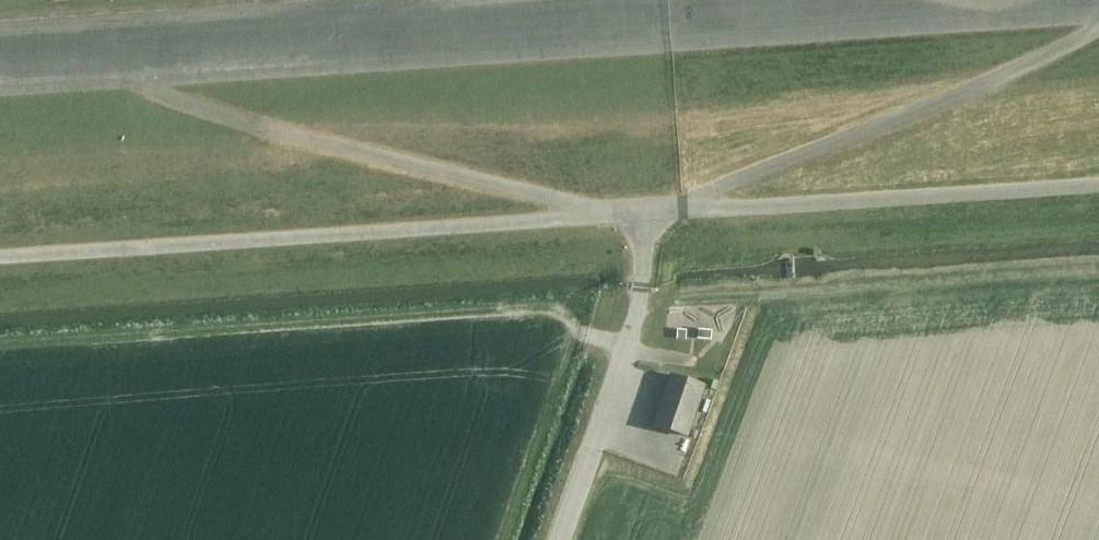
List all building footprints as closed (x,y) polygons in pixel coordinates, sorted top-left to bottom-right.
[(711,340),(712,331),(698,330),(697,339),(711,340)] [(687,436),(704,386),(671,374),(653,424),(687,436)]
